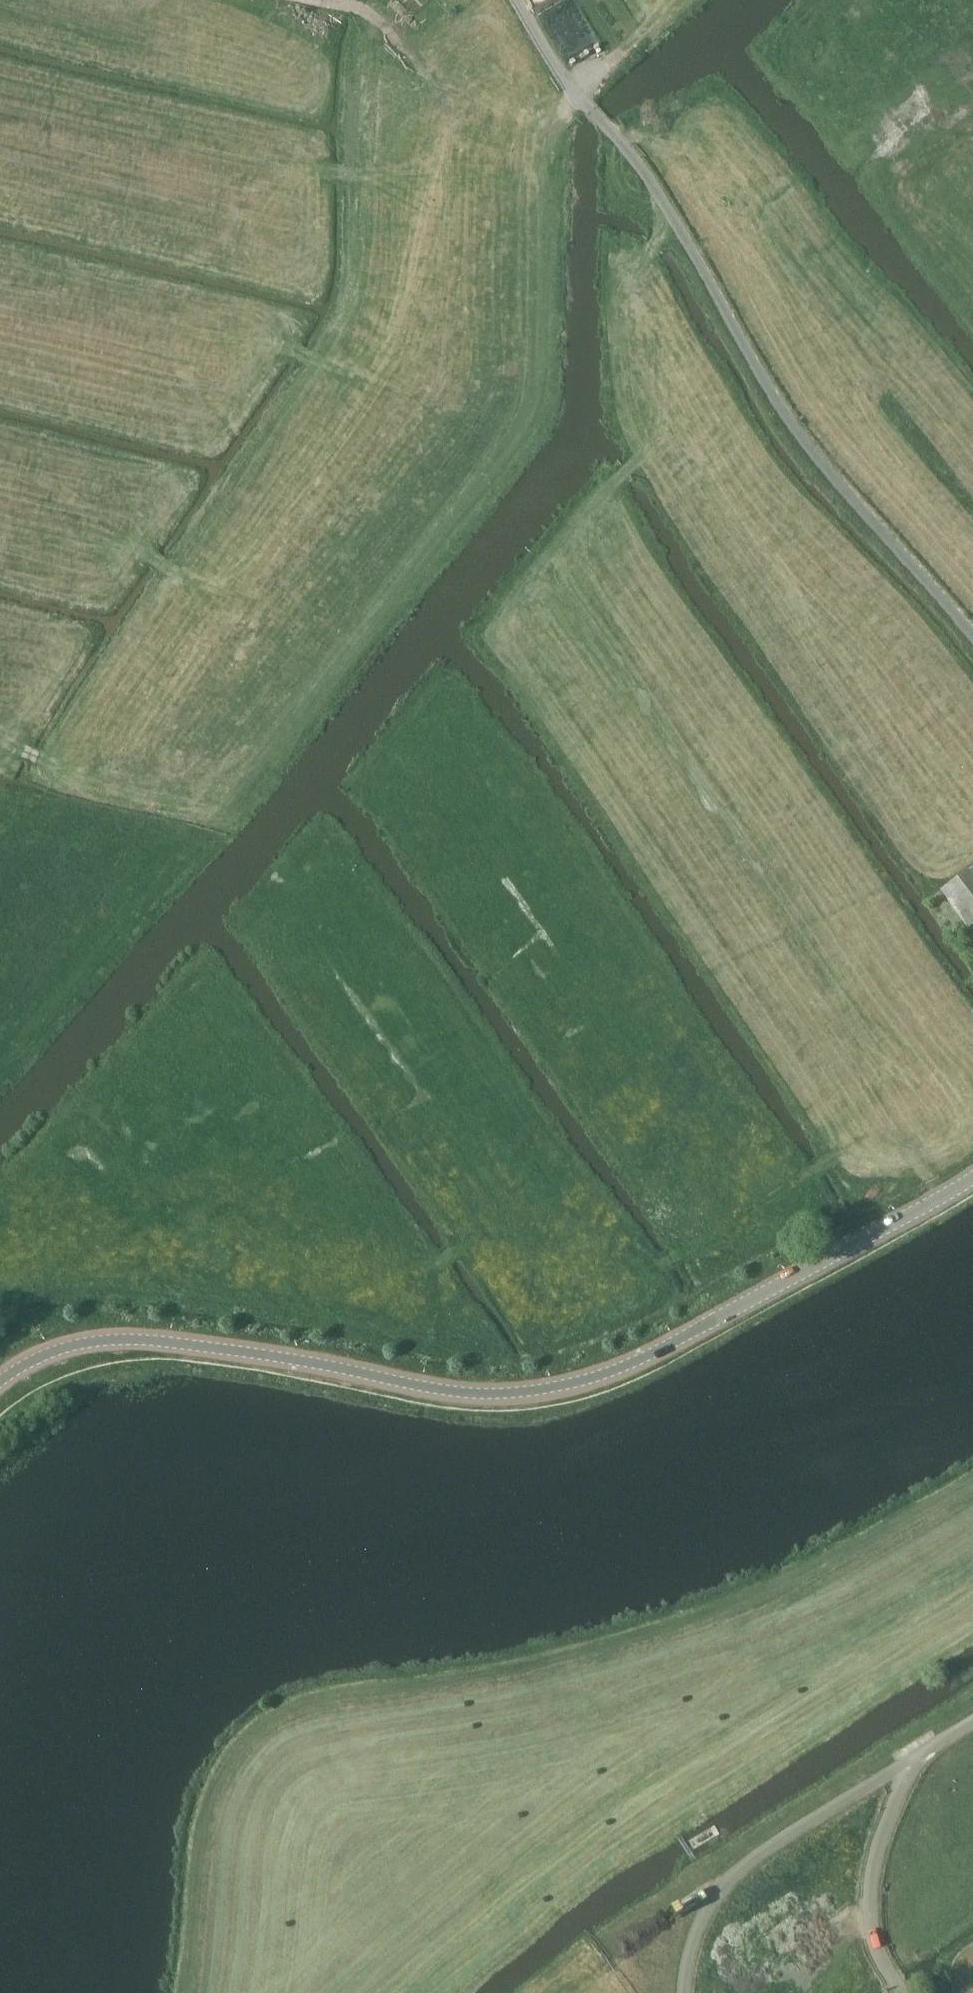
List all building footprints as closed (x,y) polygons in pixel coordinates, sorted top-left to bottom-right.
[(941,891),(972,934),(972,867),(941,891)]
